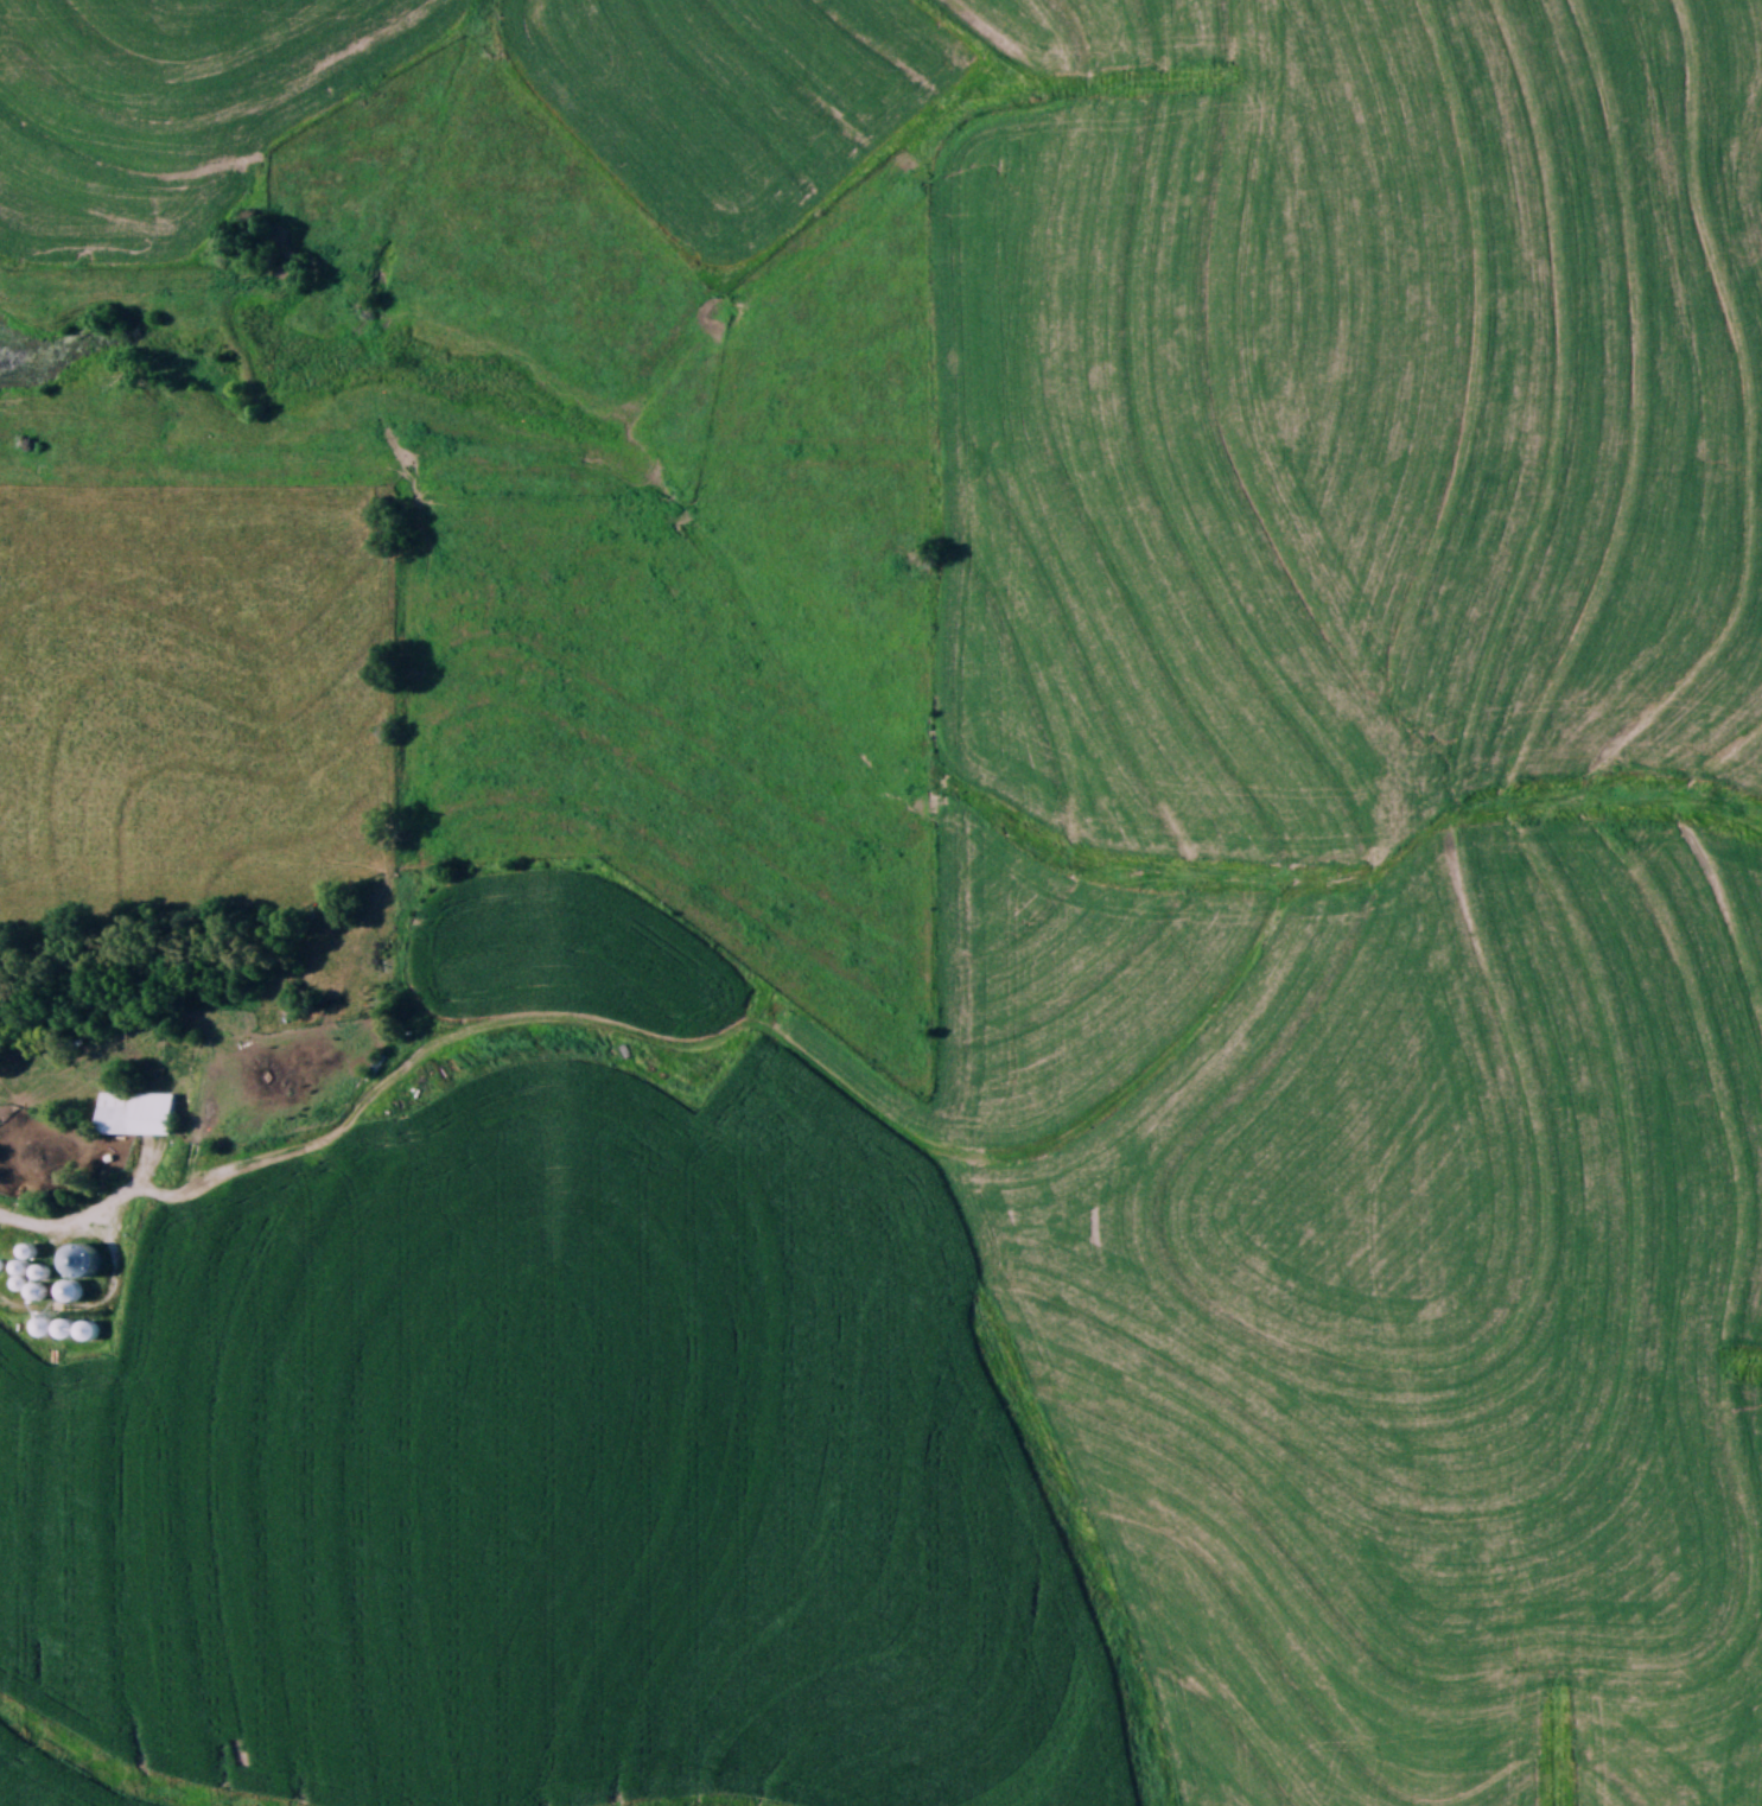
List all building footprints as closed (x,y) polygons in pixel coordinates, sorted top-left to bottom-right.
[(178,1135),(178,1093),(104,1092),(104,1135),(178,1135)] [(104,1272),(101,1245),(76,1248),(79,1276),(104,1272)] [(64,1281),(64,1300),(84,1300),(84,1281),(64,1281)] [(56,1321),(39,1316),(35,1331),(52,1336),(56,1321)] [(97,1323),(87,1321),(86,1329),(96,1330),(97,1323)]
